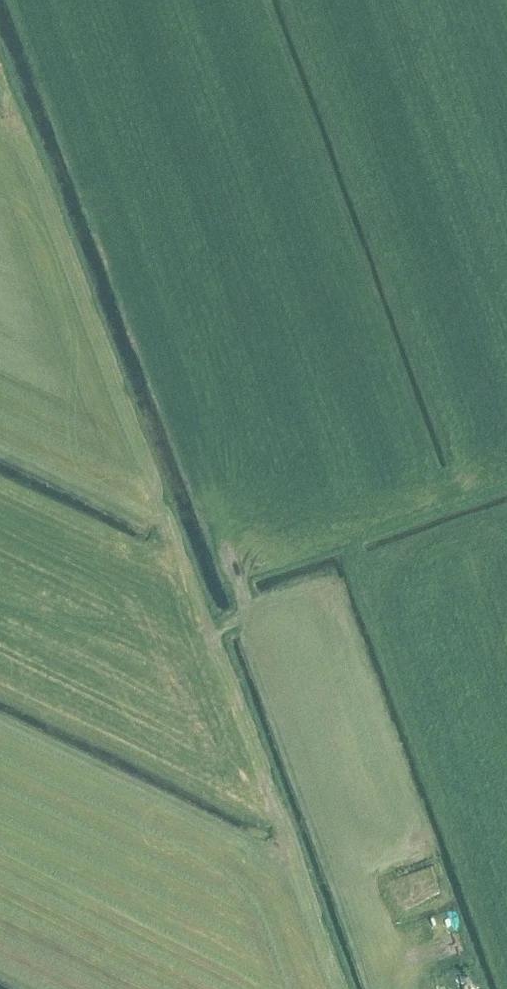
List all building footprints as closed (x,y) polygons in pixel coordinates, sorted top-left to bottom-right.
[(455,976),(457,988),(479,988),(477,973),(455,976)] [(446,980),(416,984),(417,988),(447,988),(446,980)]
